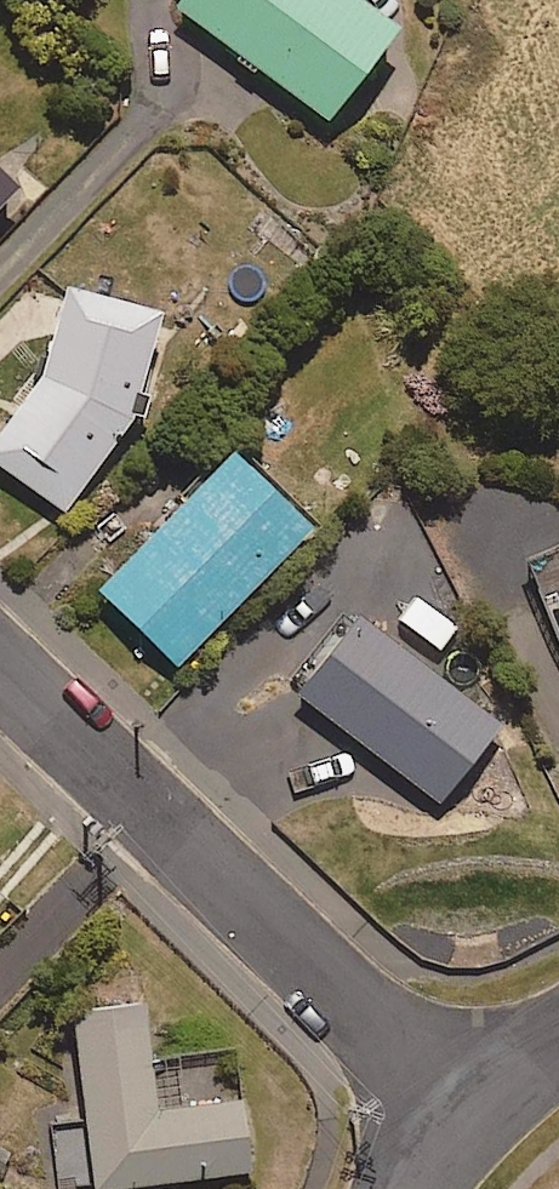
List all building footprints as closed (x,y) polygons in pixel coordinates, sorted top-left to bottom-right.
[(322,109),(392,13),(375,0),(170,0),(322,109)] [(13,177),(0,165),(0,191),(13,177)] [(0,414),(0,462),(57,506),(128,408),(151,297),(56,277),(37,348),(32,346),(26,366),(31,369),(0,414)] [(221,440),(88,581),(171,659),(304,517),(221,440)] [(544,581),(558,616),(558,574),(544,581)] [(346,602),(285,682),(436,797),(498,717),(346,602)] [(67,1005),(91,1186),(101,1185),(102,1188),(165,1188),(164,1179),(249,1167),(239,1091),(152,1103),(137,995),(67,1005)]
